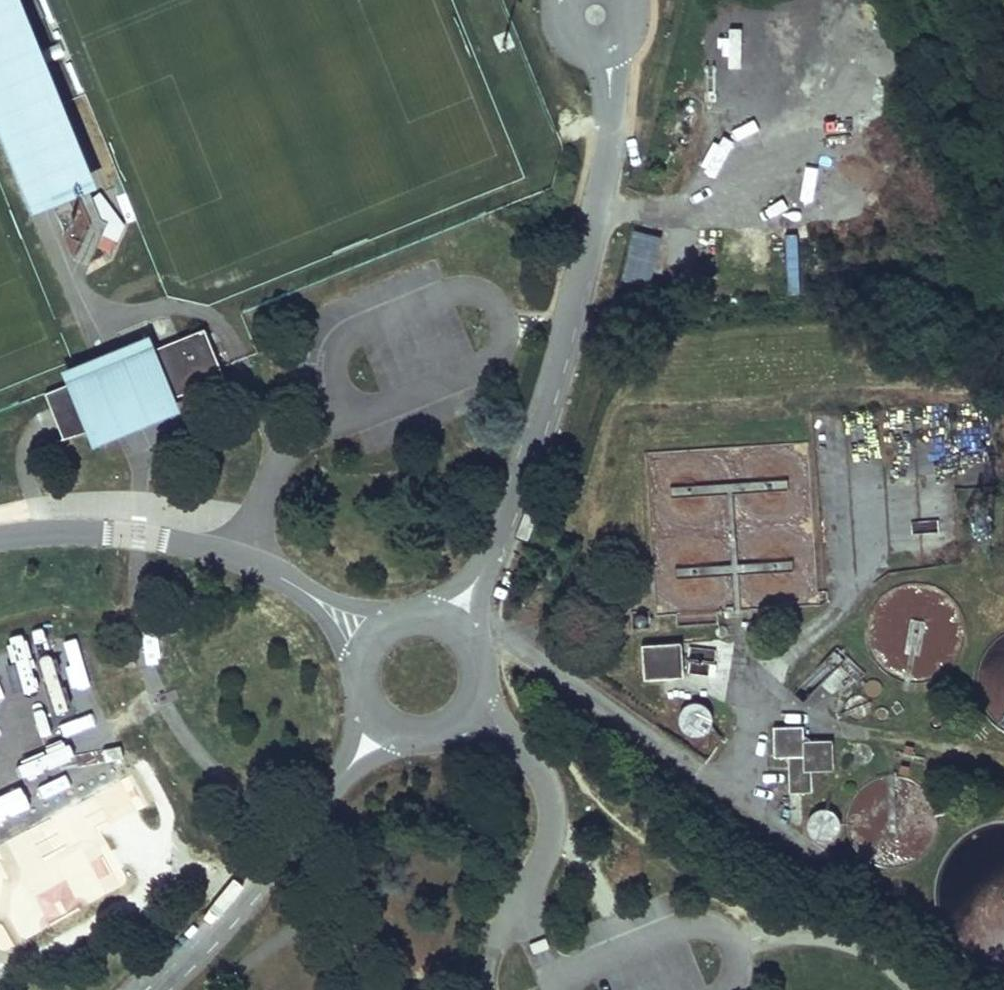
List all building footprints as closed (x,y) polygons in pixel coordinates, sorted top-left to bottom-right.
[(11,0),(0,0),(0,80),(48,198),(85,183),(38,66),(33,54),(11,0)] [(33,54),(38,66),(62,57),(57,44),(33,54)] [(48,198),(0,80),(0,116),(36,204),(48,198)] [(88,189),(56,203),(62,217),(95,203),(88,189)] [(634,228),(621,278),(650,286),(663,236),(634,228)] [(202,321),(155,340),(175,390),(222,370),(202,321)] [(60,363),(91,439),(115,429),(136,420),(180,402),(149,327),(106,345),(60,363)] [(84,423),(66,378),(40,389),(58,434),(84,423)] [(719,624),(718,612),(820,606),(809,442),(645,452),(655,616),(675,615),(676,627),(719,624)] [(941,677),(957,663),(965,647),(967,626),(961,607),(948,592),(931,584),(910,582),(891,588),(877,601),(867,618),(866,638),(872,657),(885,672),(901,681),(924,683),(941,677)] [(989,641),(977,661),(974,683),(980,705),(993,722),(1003,729),(1003,631),(989,641)] [(681,642),(641,645),(644,680),(683,677),(681,642)] [(697,736),(702,734),(706,731),(709,728),(711,723),(711,718),(711,715),(708,710),(704,706),(700,704),(695,703),(691,704),(686,706),(683,709),(680,714),(679,718),(679,723),(681,727),(684,731),(690,735),(693,736),(697,736)] [(773,727),(774,757),(788,757),(790,792),(812,791),(811,770),(828,770),(827,740),(804,741),(803,726),(773,727)] [(671,771),(659,763),(653,772),(665,780),(671,771)] [(875,779),(861,788),(851,802),(846,821),(849,839),(859,854),(873,864),(892,868),(911,864),(925,855),(935,839),(939,822),(936,805),(926,790),(911,780),(893,776),(875,779)] [(825,841),(830,840),(834,837),(837,833),(839,829),(839,824),(838,819),(836,816),(832,812),(828,810),(823,809),(819,810),(814,812),(811,815),(808,819),(807,824),(807,829),(809,833),(812,837),(816,840),(821,841),(825,841)]
